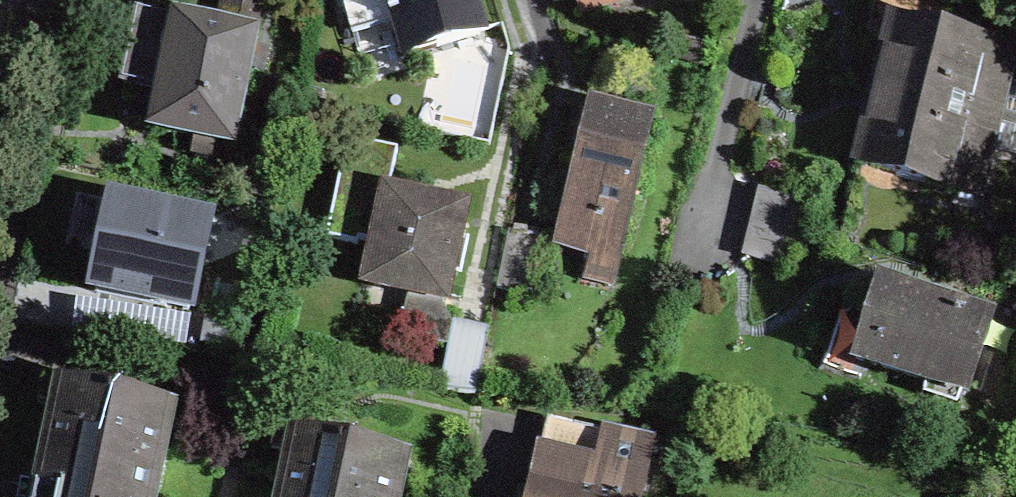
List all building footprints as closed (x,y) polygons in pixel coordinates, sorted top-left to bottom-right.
[(121,82),(159,90),(151,129),(231,146),(254,37),(254,36),(261,0),(225,0),(219,29),(136,11),(129,46),(121,82)] [(352,32),(397,19),(407,55),(479,34),(469,0),(343,0),(352,32)] [(582,11),(608,3),(608,0),(579,0),(582,11)] [(874,93),(996,122),(1014,49),(892,19),(880,67),(874,93)] [(978,195),(996,122),(874,93),(861,145),(856,166),(978,195)] [(557,244),(618,259),(651,123),(608,113),(590,108),(557,244)] [(377,243),(369,282),(408,290),(404,312),(417,340),(432,343),(432,344),(448,347),(440,390),(474,393),(486,334),(453,328),(438,297),(443,298),(461,212),(416,202),(387,196),(397,149),(384,147),(352,140),(345,172),(340,171),(326,237),(357,244),(358,239),(377,243)] [(531,295),(543,237),(508,230),(496,287),(531,295)] [(133,310),(129,331),(159,338),(164,316),(207,325),(217,277),(115,256),(106,302),(105,304),(133,310)] [(952,308),(955,299),(935,293),(917,291),(916,296),(879,284),(860,345),(855,358),(929,382),(928,388),(957,397),(959,392),(967,394),(991,320),(952,308)] [(174,408),(57,384),(33,496),(155,496),(174,408)] [(547,418),(530,496),(639,496),(651,441),(547,418)] [(291,433),(277,496),(400,496),(408,457),(291,433)]
